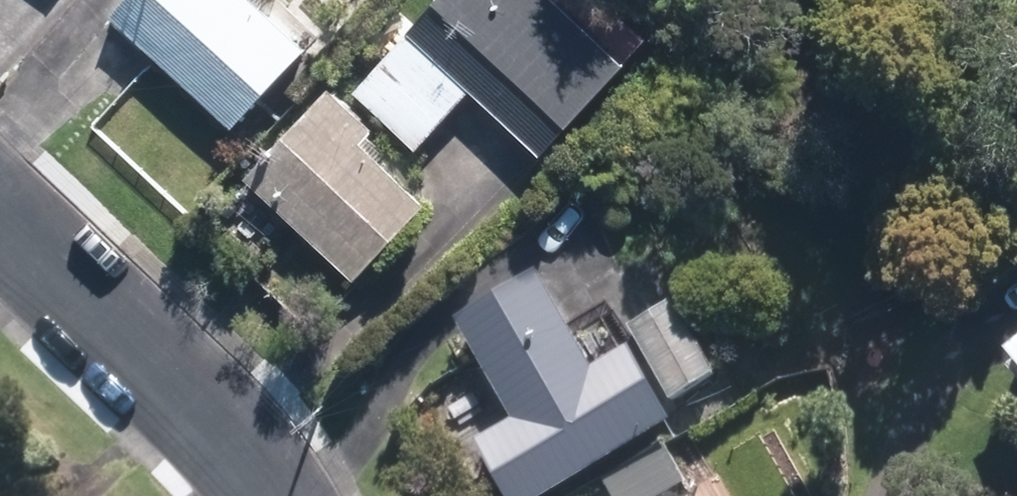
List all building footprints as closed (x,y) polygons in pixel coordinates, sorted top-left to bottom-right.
[(110,10),(239,128),(311,49),(258,0),(120,0),(110,10)] [(403,29),(535,150),(625,52),(567,0),(429,0),(403,29)] [(402,32),(352,86),(414,142),(464,88),(402,32)] [(327,82),(243,175),(351,271),(421,193),(354,133),(368,118),(327,82)] [(587,364),(526,266),(449,313),(510,411),(467,437),(503,495),(535,495),(664,417),(619,344),(587,364)] [(665,296),(623,324),(671,398),(714,371),(665,296)] [(997,347),(1016,370),(1016,330),(997,347)] [(600,474),(612,495),(657,495),(683,481),(660,440),(600,474)] [(687,485),(668,495),(693,495),(687,485)]
